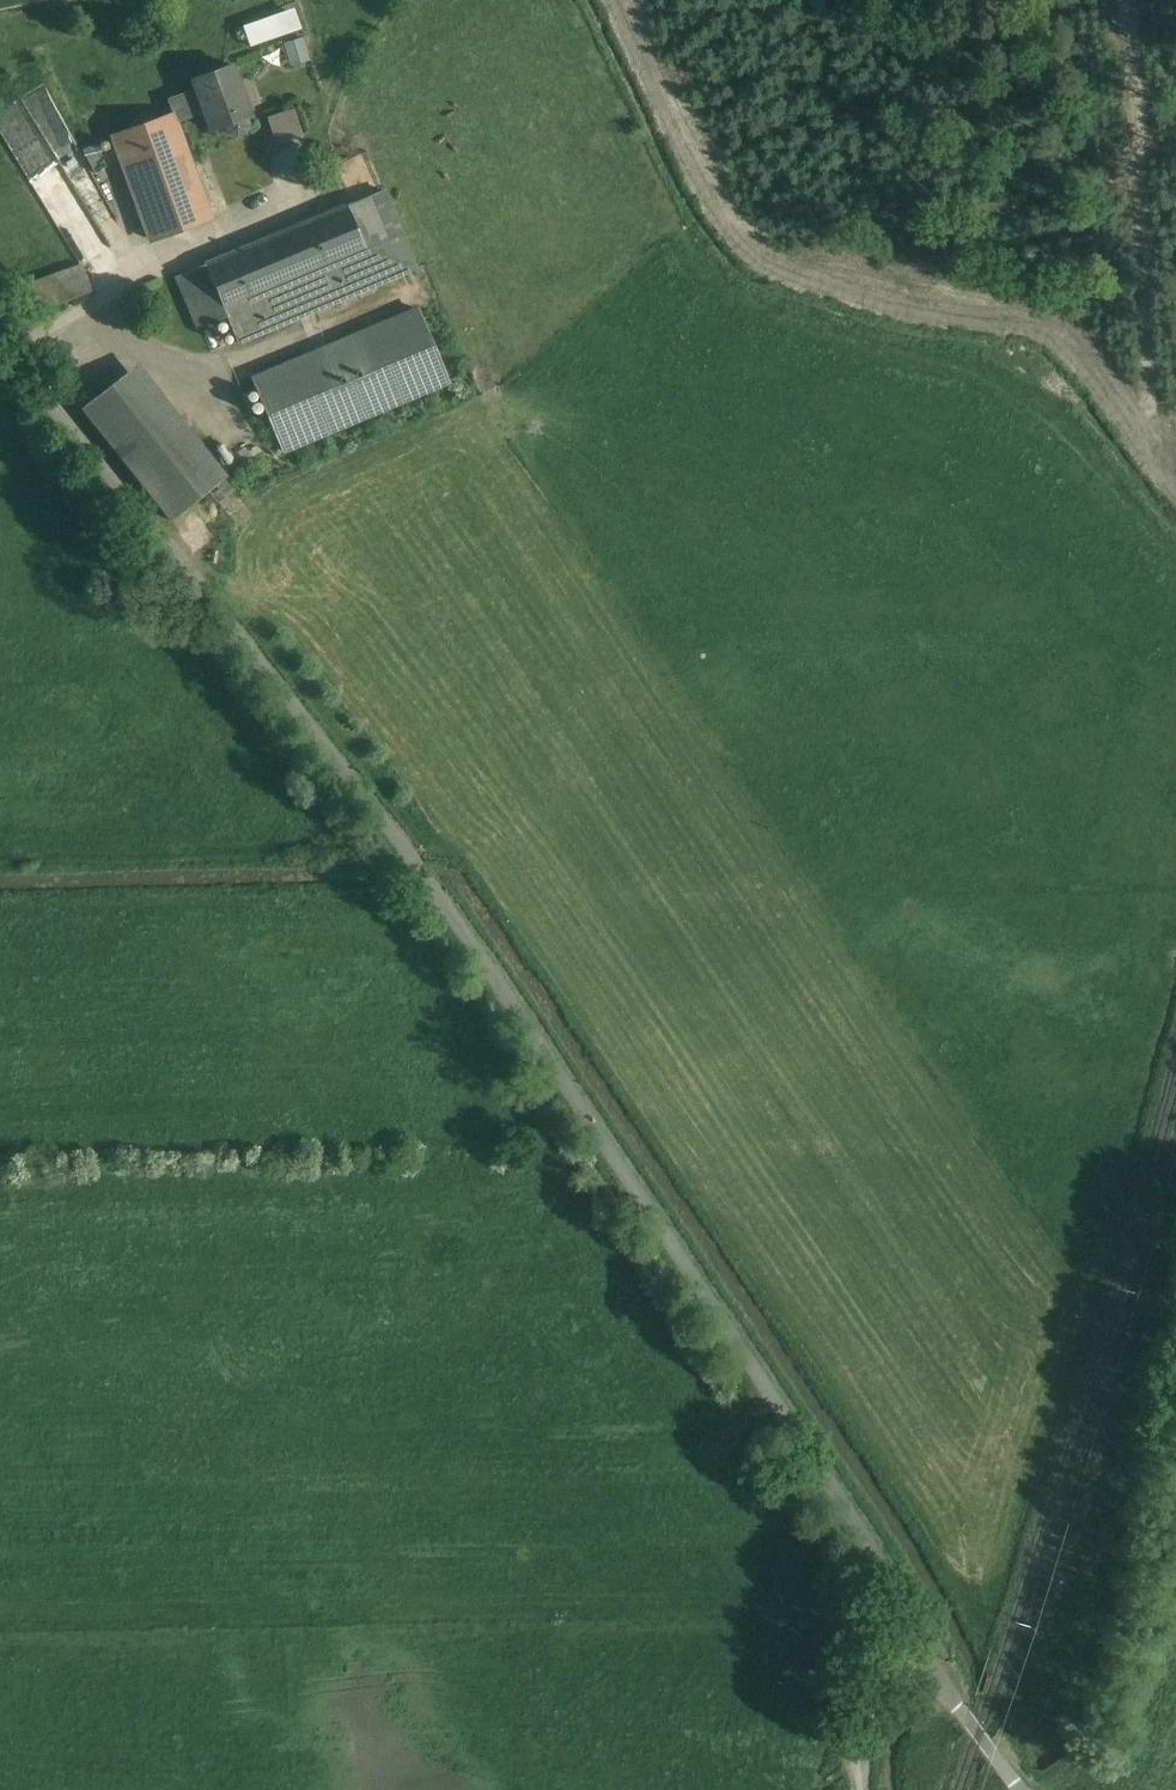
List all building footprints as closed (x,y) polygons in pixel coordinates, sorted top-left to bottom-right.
[(253,46),(312,28),(305,6),(246,24),(253,46)] [(297,64),(315,58),(308,36),(290,41),(297,64)] [(231,65),(193,79),(197,90),(192,93),(168,101),(173,115),(176,123),(205,112),(212,131),(226,126),(229,133),(237,136),(245,133),(249,126),(246,118),(250,117),(231,65)] [(43,136),(20,150),(40,183),(62,170),(53,156),(76,142),(43,88),(1,114),(15,136),(36,123),(43,136)] [(280,140),(306,135),(301,108),(275,113),(280,140)] [(173,115),(113,136),(151,240),(210,219),(176,123),(173,115)] [(94,144),(82,150),(95,173),(107,167),(94,144)] [(384,191),(347,206),(366,249),(402,234),(384,191)] [(347,206),(206,264),(225,308),(366,249),(347,206)] [(402,234),(366,249),(380,284),(416,269),(402,234)] [(366,249),(225,308),(228,317),(227,317),(238,343),(380,284),(366,249)] [(225,308),(206,264),(177,276),(199,329),(227,317),(228,317),(225,308)] [(92,291),(83,265),(55,275),(66,303),(92,291)] [(55,275),(13,291),(24,318),(66,303),(55,275)] [(418,309),(253,379),(256,386),(267,411),(283,451),(448,382),(418,309)] [(138,364),(82,408),(171,520),(227,476),(138,364)] [(267,411),(256,386),(242,392),(253,418),(267,411)]
